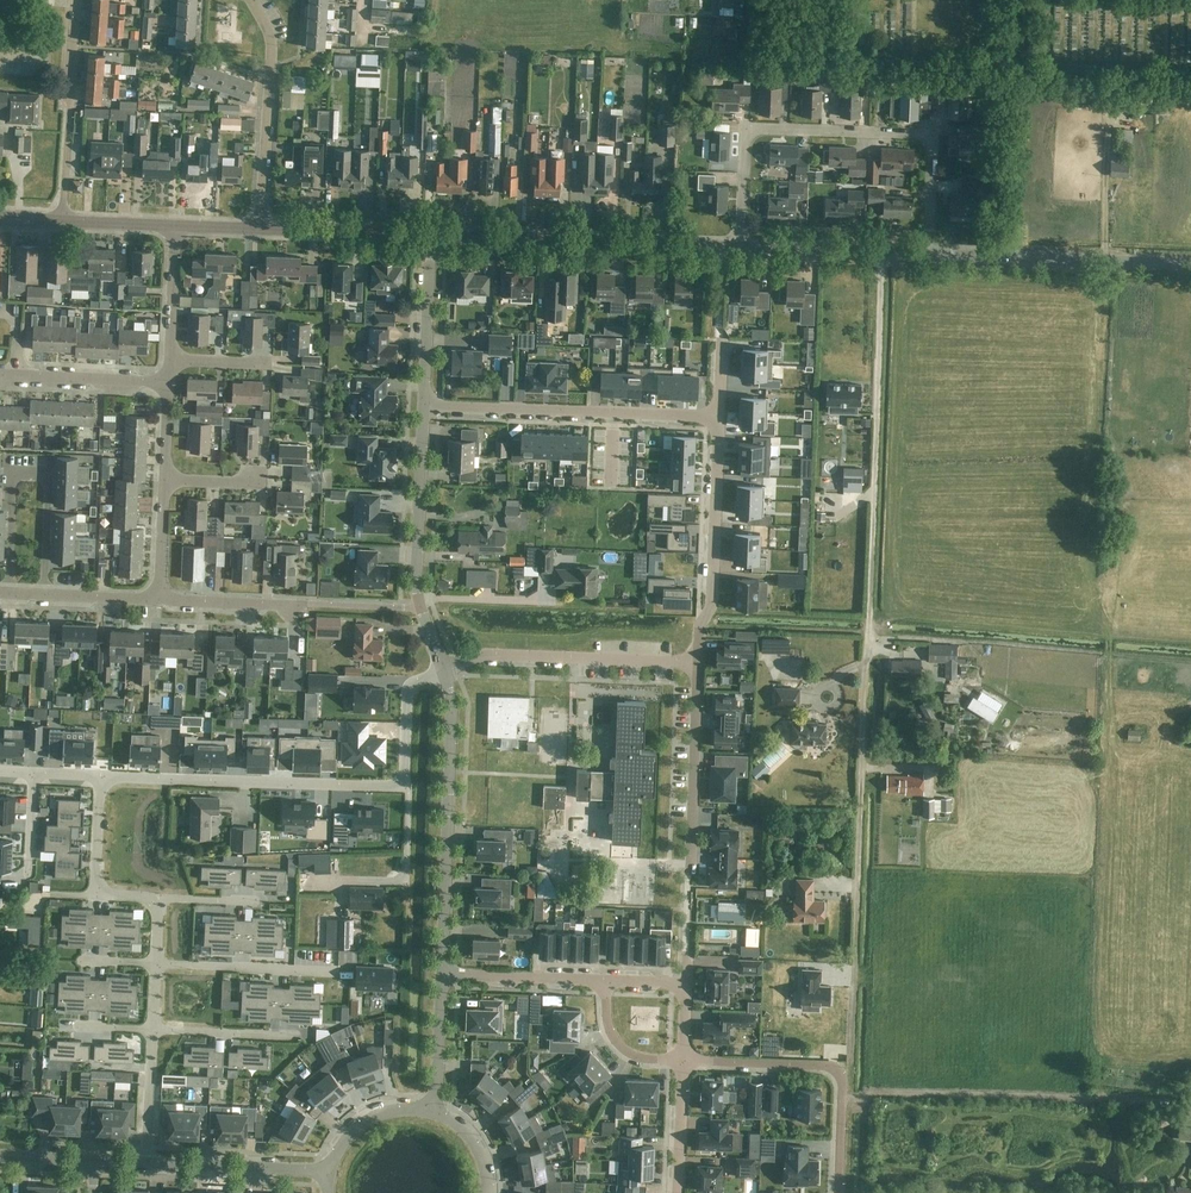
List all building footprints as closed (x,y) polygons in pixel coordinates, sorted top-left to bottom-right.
[(93,10),(108,11),(108,10),(125,11),(126,2),(109,1),(109,0),(93,0),(93,10)] [(197,0),(190,0),(171,0),(170,13),(178,13),(178,15),(196,16),(197,0)] [(328,2),(309,1),(308,16),(327,17),(327,8),(333,8),(333,3),(328,2)] [(134,3),(126,2),(126,11),(133,12),(134,3)] [(356,19),(356,8),(349,8),(348,19),(356,19)] [(392,10),(387,9),(386,21),(413,24),(414,10),(393,8),(392,10)] [(374,9),(374,17),(385,18),(386,10),(374,9)] [(107,27),(108,11),(93,10),(91,25),(107,27)] [(418,10),(417,24),(428,25),(429,11),(418,10)] [(145,12),(143,28),(153,28),(154,17),(156,17),(156,13),(145,12)] [(196,31),(196,16),(178,15),(177,30),(196,31)] [(326,32),(327,17),(308,16),(307,31),(326,32)] [(114,18),(114,27),(125,28),(125,27),(125,19),(114,18)] [(356,19),(348,19),(347,29),(355,30),(356,19)] [(106,43),(107,27),(91,25),(90,41),(106,43)] [(125,28),(114,27),(113,36),(124,37),(124,32),(129,33),(129,28),(125,27),(125,28)] [(152,38),(153,28),(143,28),(142,38),(152,38)] [(140,30),(131,29),(131,37),(139,38),(140,30)] [(195,46),(196,31),(177,30),(176,37),(169,36),(168,44),(176,44),(176,45),(195,46)] [(332,39),(332,33),(326,32),(307,31),(306,47),(325,48),(326,39),(332,39)] [(354,45),(355,34),(347,34),(346,45),(354,45)] [(389,45),(389,36),(377,35),(376,45),(389,45)] [(378,54),(362,53),(361,69),(378,70),(378,54)] [(89,54),(88,70),(104,71),(105,56),(89,54)] [(410,56),(409,79),(421,79),(421,56),(410,56)] [(205,83),(211,66),(197,61),(190,78),(199,81),(197,87),(203,89),(205,83)] [(111,62),(110,71),(121,72),(121,63),(111,62)] [(219,88),(225,71),(211,66),(205,83),(219,88)] [(777,68),(777,76),(789,76),(789,69),(777,68)] [(831,68),(830,68),(820,68),(819,76),(831,77),(831,68)] [(104,71),(88,70),(87,86),(103,87),(103,86),(104,71)] [(377,84),(377,70),(369,70),(369,84),(377,84)] [(234,93),(240,76),(225,71),(219,88),(233,93),(234,93)] [(735,76),(734,84),(750,85),(751,72),(747,71),(746,76),(735,76)] [(234,93),(241,96),(240,100),(246,102),(248,98),(254,81),(240,76),(234,93)] [(292,88),(306,89),(307,80),(307,76),(293,76),(292,88)] [(802,115),(820,116),(821,91),(830,91),(831,77),(819,77),(818,90),(803,90),(802,115)] [(110,78),(109,86),(109,88),(120,88),(121,79),(110,78)] [(840,117),(859,117),(860,94),(870,95),(870,79),(857,78),(856,91),(841,91),(840,117)] [(759,113),(780,114),(780,98),(787,98),(788,79),(779,79),(779,88),(760,87),(759,113)] [(316,81),(307,80),(306,89),(306,93),(315,93),(316,81)] [(977,82),(961,82),(961,91),(977,91),(977,82)] [(949,116),(967,117),(968,92),(950,91),(950,93),(944,93),(944,83),(933,83),(932,101),(943,101),(944,99),(949,100),(949,116)] [(901,92),(900,98),(892,98),(891,111),(892,113),(895,115),(896,116),(900,116),(899,118),(918,119),(919,100),(927,100),(928,85),(913,84),(913,93),(901,92)] [(738,101),(750,102),(750,85),(733,85),(733,89),(713,88),(712,111),(723,111),(723,109),(738,110),(738,101)] [(109,86),(103,86),(103,87),(87,86),(85,102),(101,103),(102,92),(109,92),(109,95),(119,96),(119,95),(126,95),(127,88),(120,88),(109,88),(109,86)] [(291,90),(283,90),(282,106),(290,107),(291,90)] [(7,107),(6,121),(38,123),(39,95),(19,94),(19,96),(8,95),(8,92),(0,91),(0,107),(7,107)] [(199,108),(199,99),(188,99),(188,108),(199,108)] [(210,99),(199,99),(199,108),(209,108),(210,99)] [(137,100),(121,100),(120,109),(137,109),(137,100)] [(510,101),(502,101),(502,118),(504,118),(504,122),(510,122),(511,109),(507,109),(507,107),(510,107),(510,101)] [(220,113),(220,114),(240,115),(240,105),(218,104),(218,113),(220,113)] [(500,155),(501,106),(493,106),(493,123),(490,123),(489,154),(500,155)] [(426,148),(426,136),(428,109),(419,109),(417,136),(417,147),(426,148)] [(329,130),(338,130),(339,111),(329,110),(329,130)] [(182,112),(161,111),(160,119),(181,119),(182,112)] [(124,132),(135,133),(136,113),(125,113),(124,132)] [(209,123),(209,113),(201,113),(200,123),(209,123)] [(240,115),(220,114),(220,116),(221,116),(221,128),(241,129),(241,115),(240,115)] [(622,139),(623,116),(622,116),(611,116),(611,119),(610,138),(622,139)] [(574,138),(586,138),(587,119),(575,119),(574,138)] [(703,158),(728,159),(729,141),(730,141),(730,132),(714,132),(714,124),(697,123),(697,138),(710,138),(709,157),(703,157),(703,158)] [(370,136),(378,137),(378,126),(370,125),(370,136)] [(659,125),(659,144),(675,145),(675,125),(659,125)] [(986,137),(986,126),(960,125),(959,136),(949,136),(949,153),(973,154),(974,137),(986,137)] [(379,129),(378,152),(388,152),(388,130),(379,129)] [(467,129),(466,150),(476,151),(477,130),(467,129)] [(318,155),(325,155),(326,131),(320,130),(319,135),(312,135),(312,146),(318,146),(318,155)] [(537,131),(526,131),(525,148),(537,149),(537,131)] [(188,155),(194,155),(195,134),(184,133),(183,155),(188,155)] [(427,133),(427,150),(437,150),(437,134),(427,133)] [(135,134),(134,154),(146,154),(147,134),(135,134)] [(524,135),(515,135),(515,147),(523,148),(524,135)] [(23,152),(23,150),(30,151),(31,139),(24,139),(24,136),(15,136),(14,151),(23,152)] [(623,141),(622,160),(631,160),(632,142),(644,142),(644,136),(632,136),(632,141),(623,141)] [(109,148),(107,177),(121,178),(122,161),(123,161),(123,153),(133,154),(134,137),(124,137),(124,144),(109,143),(109,144),(109,148)] [(171,152),(158,152),(156,179),(170,180),(171,164),(180,164),(181,138),(172,137),(171,152)] [(563,138),(562,151),(572,152),(573,138),(563,138)] [(235,152),(243,152),(244,142),(236,142),(235,152)] [(109,148),(109,144),(91,143),(90,168),(94,168),(93,177),(107,177),(109,148)] [(510,143),(501,143),(500,155),(509,155),(510,143)] [(805,176),(806,177),(807,158),(797,157),(798,146),(790,145),(783,144),(783,145),(770,144),(769,169),(770,169),(770,164),(796,165),(796,174),(805,174),(805,176)] [(401,168),(402,168),(401,186),(414,186),(414,169),(417,169),(417,158),(409,157),(410,145),(403,145),(403,155),(401,155),(401,168)] [(285,185),(299,185),(300,146),(294,146),(293,166),(286,165),(285,185)] [(307,146),(300,146),(299,185),(313,186),(314,166),(306,166),(307,146)] [(830,147),(829,150),(824,149),(823,161),(829,162),(829,165),(849,166),(849,175),(865,175),(866,159),(855,159),(856,148),(830,147)] [(353,154),(353,150),(352,150),(344,150),(335,149),(334,174),(339,175),(339,187),(352,187),(353,154)] [(353,154),(352,187),(365,188),(365,171),(368,171),(369,150),(353,149),(353,154)] [(916,156),(913,156),(913,150),(882,149),(881,168),(912,169),(912,167),(916,167),(916,156)] [(156,179),(158,152),(151,151),(150,159),(144,159),(143,179),(156,179)] [(389,168),(388,185),(401,186),(402,168),(401,168),(401,155),(401,152),(390,152),(390,156),(386,156),(386,168),(389,168)] [(199,164),(188,163),(187,181),(207,182),(208,164),(208,163),(208,154),(208,153),(200,153),(200,156),(199,164)] [(596,194),(597,153),(585,153),(584,165),(581,164),(580,176),(584,176),(583,193),(596,194)] [(597,153),(596,194),(608,194),(609,177),(612,177),(613,154),(597,153)] [(222,182),(242,183),(243,166),(243,155),(235,154),(235,166),(222,165),(222,182)] [(644,181),(645,181),(644,199),(657,200),(658,182),(660,182),(661,171),(656,171),(657,155),(646,155),(644,181)] [(534,195),(547,195),(549,158),(533,157),(532,177),(535,177),(534,195)] [(1129,158),(1111,157),(1110,175),(1128,176),(1129,158)] [(563,179),(564,158),(549,158),(547,195),(560,196),(561,178),(563,179)] [(867,182),(878,182),(879,160),(868,159),(867,182)] [(449,191),(450,173),(444,173),(445,162),(435,162),(434,174),(437,174),(437,191),(449,191)] [(450,173),(449,191),(462,192),(463,175),(465,175),(466,163),(456,163),(455,174),(450,173)] [(480,192),(492,193),(493,175),(492,175),(492,164),(482,163),(482,174),(480,174),(480,192)] [(504,193),(516,194),(517,176),(516,176),(516,164),(507,164),(506,175),(505,175),(504,193)] [(645,181),(644,181),(640,181),(640,170),(630,169),(629,181),(632,181),(631,199),(644,199),(645,181)] [(823,171),(809,170),(808,181),(822,181),(823,171)] [(707,212),(726,212),(727,197),(728,197),(728,186),(715,185),(715,175),(698,174),(698,190),(707,190),(707,212)] [(74,191),(82,192),(82,181),(74,180),(74,191)] [(768,216),(795,217),(796,199),(803,199),(803,183),(789,182),(789,198),(769,197),(768,216)] [(972,223),(973,223),(974,208),(975,208),(975,205),(974,205),(974,198),(984,198),(985,182),(961,182),(961,183),(969,183),(968,194),(950,193),(949,215),(973,216),(972,223)] [(883,216),(910,217),(911,198),(885,197),(885,190),(869,189),(868,203),(884,204),(883,216)] [(825,218),(853,220),(854,206),(863,207),(864,191),(849,190),(848,199),(826,198),(825,218)] [(18,245),(17,274),(10,274),(9,293),(26,293),(26,280),(36,280),(37,246),(18,245)] [(72,276),(72,268),(68,268),(69,247),(48,246),(47,280),(62,281),(62,291),(71,291),(71,289),(72,276)] [(72,268),(72,276),(71,289),(89,290),(89,284),(96,284),(96,277),(101,277),(102,269),(101,269),(102,249),(89,248),(88,266),(81,266),(78,268),(72,268)] [(114,279),(115,269),(115,249),(102,249),(101,269),(102,269),(101,277),(101,279),(114,279)] [(154,254),(151,254),(151,251),(134,250),(133,272),(133,285),(129,285),(129,295),(145,295),(146,286),(142,286),(143,272),(151,272),(151,264),(154,264),(154,254)] [(220,290),(221,252),(216,252),(216,254),(206,253),(206,259),(205,260),(194,260),(193,276),(206,277),(206,269),(215,269),(214,289),(220,290)] [(227,253),(221,252),(220,290),(226,290),(227,270),(236,270),(237,254),(227,254),(227,253)] [(284,272),(285,256),(268,256),(268,264),(258,264),(258,279),(267,279),(267,272),(284,272)] [(301,257),(285,256),(284,272),(300,273),(300,281),(317,281),(317,284),(311,284),(310,295),(323,296),(324,273),(318,273),(318,265),(301,265),(301,257)] [(352,282),(353,264),(335,264),(334,289),(346,290),(345,299),(361,300),(362,282),(352,282)] [(373,265),(372,287),(386,288),(386,293),(396,293),(396,288),(402,288),(402,278),(405,278),(405,269),(402,269),(402,266),(391,266),(391,264),(384,264),(384,265),(373,265)] [(488,294),(489,276),(473,275),(473,271),(466,270),(467,269),(459,268),(459,270),(457,270),(456,295),(472,296),(472,293),(488,294)] [(533,281),(520,280),(521,271),(503,270),(502,295),(511,296),(511,302),(532,303),(533,281)] [(576,301),(577,273),(575,273),(573,271),(568,271),(566,272),(558,272),(557,279),(547,279),(546,319),(564,319),(564,301),(576,301)] [(613,286),(613,274),(598,273),(598,279),(593,279),(592,292),(598,292),(597,298),(612,299),(611,312),(624,312),(625,287),(613,286)] [(652,276),(637,275),(637,281),(632,281),(631,293),(637,294),(636,300),(655,300),(655,303),(663,304),(664,288),(652,288),(652,276)] [(691,277),(676,277),(676,282),(671,282),(670,295),(676,295),(675,301),(693,302),(693,305),(702,305),(703,290),(691,289),(691,277)] [(735,285),(734,297),(742,298),(741,304),(760,304),(760,307),(768,308),(769,292),(757,292),(757,280),(742,279),(742,285),(735,285)] [(249,308),(250,294),(250,280),(242,280),(241,294),(243,294),(243,308),(249,308)] [(251,281),(250,295),(250,307),(257,307),(258,281),(251,281)] [(788,287),(781,286),(780,299),(787,300),(787,305),(805,306),(805,314),(814,314),(814,294),(803,294),(803,281),(788,281),(788,287)] [(124,298),(124,283),(113,283),(112,297),(124,298)] [(40,303),(41,287),(28,286),(27,302),(40,303)] [(53,287),(41,287),(40,303),(52,303),(53,287)] [(192,296),(192,306),(219,307),(219,297),(203,297),(192,296)] [(210,315),(208,315),(208,307),(191,306),(191,314),(190,314),(189,343),(208,344),(209,324),(216,324),(216,332),(223,332),(224,315),(217,315),(217,316),(210,316),(210,315)] [(255,312),(254,317),(242,316),(242,329),(244,329),(243,345),(262,346),(263,319),(268,320),(268,327),(275,327),(276,313),(255,312)] [(493,329),(493,314),(485,313),(485,320),(478,320),(477,329),(493,329)] [(48,326),(46,326),(38,326),(38,314),(32,314),(32,326),(34,326),(33,349),(48,350),(48,326)] [(48,326),(48,350),(62,351),(63,327),(61,327),(52,326),(52,314),(47,314),(46,326),(48,326)] [(374,318),(365,318),(364,324),(394,325),(395,314),(375,314),(374,318)] [(62,351),(76,351),(77,327),(75,327),(66,327),(67,315),(61,315),(61,327),(63,327),(62,351)] [(76,351),(76,356),(90,356),(91,333),(89,332),(80,332),(81,316),(75,315),(75,327),(77,327),(76,351)] [(133,354),(134,330),(123,329),(124,317),(118,317),(117,330),(119,330),(119,334),(120,334),(119,353),(133,354)] [(134,330),(133,354),(148,354),(149,331),(151,331),(151,318),(146,318),(145,330),(134,330)] [(91,333),(90,356),(105,357),(105,333),(103,333),(95,333),(95,321),(89,321),(89,332),(91,333)] [(120,334),(119,334),(109,333),(109,322),(103,322),(103,333),(105,333),(105,357),(119,357),(119,353),(120,334)] [(288,352),(309,353),(311,324),(290,323),(288,352)] [(331,324),(330,334),(343,334),(343,325),(331,324)] [(388,329),(370,328),(370,344),(369,344),(368,363),(372,363),(374,365),(379,365),(381,363),(396,364),(396,361),(399,359),(399,353),(397,351),(397,345),(388,344),(388,329)] [(534,333),(518,333),(518,346),(534,346),(534,333)] [(342,344),(343,335),(330,334),(330,344),(342,344)] [(511,335),(490,334),(489,353),(511,354),(511,335)] [(742,363),(772,364),(773,356),(781,356),(781,350),(743,348),(742,363)] [(452,373),(481,374),(481,364),(483,364),(483,361),(481,361),(482,351),(453,349),(452,373)] [(303,364),(319,365),(319,356),(303,355),(303,364)] [(567,376),(555,375),(556,363),(539,362),(539,363),(528,362),(527,374),(526,390),(544,391),(544,389),(549,389),(549,391),(567,392),(567,376)] [(772,379),(772,364),(742,363),(741,378),(772,379)] [(615,372),(616,366),(592,365),(592,388),(601,388),(601,393),(614,394),(615,372)] [(628,373),(627,394),(640,395),(641,367),(627,367),(627,373),(628,373)] [(283,393),(301,394),(300,400),(310,401),(310,391),(307,391),(308,377),(316,377),(316,368),(301,368),(301,376),(284,375),(283,393)] [(672,374),(672,369),(652,368),(652,377),(658,377),(657,396),(671,396),(672,374)] [(685,375),(684,397),(697,397),(698,370),(684,369),(684,375),(685,375)] [(615,372),(614,394),(627,394),(628,373),(627,373),(615,372)] [(672,374),(671,396),(684,397),(685,375),(684,375),(672,374)] [(386,395),(386,393),(387,377),(354,376),(353,390),(361,391),(360,418),(363,418),(363,421),(366,424),(373,424),(376,421),(376,419),(396,419),(396,407),(398,405),(398,401),(397,399),(397,396),(386,395)] [(197,415),(202,415),(223,416),(223,402),(216,401),(216,405),(210,405),(211,398),(216,399),(217,380),(189,378),(188,398),(198,398),(198,404),(197,404),(197,415)] [(261,408),(269,409),(270,392),(262,391),(262,382),(249,381),(249,383),(234,383),(233,401),(261,403),(261,408)] [(826,404),(829,404),(847,405),(847,413),(857,414),(858,405),(861,405),(861,385),(827,384),(826,404)] [(740,411),(767,412),(768,397),(741,396),(740,411)] [(31,400),(31,407),(30,423),(31,423),(46,423),(47,400),(31,400)] [(46,423),(62,424),(63,401),(47,400),(46,423)] [(79,402),(63,401),(62,424),(78,425),(79,402)] [(79,402),(78,425),(94,425),(95,402),(79,402)] [(0,405),(0,429),(14,429),(15,406),(0,405)] [(31,407),(15,406),(14,429),(30,430),(31,423),(30,423),(31,407)] [(767,412),(740,411),(739,426),(767,427),(767,412)] [(118,430),(117,415),(106,416),(108,431),(118,430)] [(223,416),(202,415),(201,423),(190,422),(189,435),(191,436),(191,451),(210,452),(211,424),(222,424),(223,416)] [(847,415),(834,416),(834,425),(848,424),(847,415)] [(125,432),(148,433),(149,417),(126,416),(125,432)] [(270,418),(258,418),(254,418),(254,425),(237,425),(237,438),(239,438),(238,454),(257,454),(257,453),(261,454),(261,446),(257,445),(258,434),(262,435),(269,435),(270,418)] [(769,434),(783,429),(782,425),(767,430),(769,434)] [(481,438),(504,440),(506,430),(483,427),(481,438)] [(462,441),(450,441),(449,454),(474,455),(474,438),(477,438),(478,430),(462,429),(462,441)] [(147,449),(148,433),(125,432),(124,448),(147,449)] [(534,461),(535,433),(522,433),(521,460),(534,461)] [(547,455),(548,434),(535,433),(534,461),(548,461),(548,455),(547,455)] [(560,456),(561,434),(548,434),(547,455),(548,455),(560,456)] [(574,435),(561,434),(560,456),(572,456),(573,456),(574,435)] [(332,435),(331,443),(346,444),(346,435),(332,435)] [(587,435),(574,435),(573,456),(572,456),(572,462),(586,463),(587,435)] [(673,435),(672,448),(694,449),(695,436),(673,435)] [(376,478),(393,479),(394,469),(396,469),(397,459),(394,459),(394,449),(376,448),(377,437),(360,436),(359,462),(372,462),(371,469),(376,469),(376,478)] [(739,442),(738,455),(769,456),(770,436),(761,436),(760,443),(739,442)] [(293,463),(292,479),(322,481),(322,470),(310,470),(311,463),(306,463),(307,445),(280,444),(279,463),(293,463)] [(147,465),(147,449),(124,448),(124,464),(147,465)] [(672,461),(694,462),(694,449),(672,448),(672,461)] [(473,467),(474,455),(449,454),(448,467),(461,468),(460,479),(476,480),(476,468),(473,467)] [(738,455),(738,468),(745,468),(745,475),(768,476),(769,456),(738,455)] [(56,473),(89,475),(89,466),(78,465),(78,458),(57,457),(56,473)] [(669,460),(669,473),(669,474),(693,475),(694,462),(672,461),(669,460)] [(146,481),(147,465),(124,464),(123,479),(123,480),(139,480),(139,481),(146,481)] [(844,468),(843,490),(861,491),(862,468),(844,468)] [(56,473),(56,489),(77,490),(77,489),(77,483),(89,483),(89,475),(56,473)] [(669,474),(669,473),(666,473),(665,487),(693,488),(693,475),(669,474)] [(138,496),(139,481),(139,480),(123,480),(123,479),(116,479),(115,495),(138,496)] [(322,481),(292,479),(291,492),(278,491),(277,511),(303,512),(304,499),(311,499),(311,491),(321,491),(322,481)] [(737,499),(764,500),(765,486),(737,484),(737,499)] [(77,490),(56,489),(55,505),(76,505),(76,498),(88,499),(88,490),(77,489),(77,490)] [(853,492),(832,493),(833,505),(853,504),(853,492)] [(663,505),(670,505),(669,519),(693,520),(693,519),(694,510),(693,510),(694,504),(686,504),(687,495),(648,493),(647,505),(663,506),(663,505)] [(380,495),(360,494),(359,524),(364,524),(364,531),(391,532),(391,528),(393,526),(393,519),(392,517),(392,512),(379,511),(380,495)] [(115,495),(114,511),(138,512),(138,496),(115,495)] [(218,517),(207,517),(207,500),(189,499),(188,514),(185,514),(185,527),(205,528),(204,536),(217,536),(218,517)] [(736,514),(752,515),(752,524),(771,524),(772,515),(763,515),(764,500),(737,499),(736,514)] [(252,538),(265,538),(266,515),(259,515),(260,502),(250,501),(250,503),(226,502),(226,521),(252,522),(252,538)] [(506,504),(506,507),(505,519),(520,520),(520,505),(506,504)] [(137,528),(138,512),(114,511),(114,528),(121,528),(137,528)] [(75,530),(75,531),(87,531),(87,522),(75,521),(76,514),(55,513),(54,529),(75,530)] [(649,532),(667,533),(667,549),(689,550),(689,536),(688,536),(688,531),(686,531),(687,524),(650,522),(649,532)] [(483,531),(479,531),(479,553),(505,554),(505,532),(492,532),(492,526),(484,526),(483,531)] [(144,528),(137,528),(121,528),(120,543),(143,544),(144,528)] [(53,545),(95,547),(96,538),(75,537),(75,531),(75,530),(54,529),(53,545)] [(479,553),(479,531),(458,531),(458,552),(474,553),(474,558),(478,558),(479,553)] [(760,533),(735,532),(735,547),(759,548),(760,533)] [(217,545),(217,551),(232,551),(231,564),(234,565),(233,581),(251,582),(253,551),(241,550),(241,538),(218,536),(217,545)] [(120,543),(119,559),(143,560),(143,544),(120,543)] [(275,582),(296,583),(297,553),(282,553),(282,545),(267,544),(267,559),(275,560),(275,566),(276,566),(275,582)] [(95,547),(53,545),(53,561),(74,562),(74,555),(95,556),(95,547)] [(216,562),(217,551),(217,545),(209,545),(209,548),(204,548),(204,547),(184,546),(183,578),(204,579),(204,560),(208,560),(208,562),(216,562)] [(538,576),(538,570),(552,571),(552,549),(539,549),(539,547),(526,546),(526,565),(515,565),(515,576),(524,576),(524,575),(538,576)] [(759,557),(759,548),(735,547),(734,562),(752,563),(752,570),(766,570),(767,557),(759,557)] [(356,562),(355,587),(374,588),(374,587),(387,587),(387,578),(389,577),(389,570),(387,568),(388,565),(375,565),(376,561),(377,560),(377,551),(359,550),(358,562),(356,562)] [(517,552),(510,552),(510,564),(525,564),(525,556),(517,556),(517,552)] [(635,552),(635,561),(646,561),(647,552),(635,552)] [(107,556),(107,572),(118,572),(118,556),(107,556)] [(119,576),(142,577),(143,560),(119,559),(119,576)] [(575,570),(556,569),(556,586),(575,586),(575,594),(595,595),(596,568),(575,567),(575,570)] [(469,570),(469,585),(495,585),(495,571),(469,570)] [(789,583),(789,574),(779,574),(778,583),(789,583)] [(759,582),(759,579),(738,579),(737,608),(758,609),(759,596),(767,596),(767,582),(759,582)] [(664,594),(663,607),(689,608),(689,599),(690,591),(674,590),(674,581),(649,580),(648,593),(664,594)] [(317,616),(316,631),(340,632),(340,617),(317,616)] [(0,621),(0,668),(7,669),(8,649),(8,643),(8,642),(1,642),(2,621),(0,621)] [(32,641),(33,622),(16,621),(15,641),(32,641)] [(50,623),(33,622),(32,641),(49,642),(50,623)] [(69,643),(79,644),(80,624),(64,623),(63,641),(56,640),(56,645),(55,663),(63,663),(63,656),(68,656),(69,643)] [(97,625),(80,624),(79,644),(90,645),(90,649),(90,655),(96,655),(95,669),(102,669),(102,681),(110,681),(111,666),(103,665),(103,649),(104,642),(96,642),(97,625)] [(355,639),(354,658),(382,659),(382,653),(384,652),(384,647),(382,646),(382,640),(372,640),(372,624),(356,624),(356,639),(355,639)] [(111,630),(110,649),(110,652),(111,653),(111,661),(117,661),(118,653),(127,653),(127,649),(128,631),(111,630)] [(128,631),(127,649),(127,653),(137,654),(135,682),(149,683),(150,662),(142,662),(143,653),(144,632),(128,631)] [(177,655),(177,649),(178,633),(161,632),(160,651),(152,651),(151,668),(160,669),(160,664),(166,664),(166,654),(177,655)] [(195,633),(178,633),(177,649),(177,655),(188,655),(187,665),(193,665),(193,670),(202,670),(203,653),(194,653),(195,633)] [(243,667),(244,649),(244,645),(243,645),(234,645),(235,636),(217,635),(215,662),(228,662),(228,667),(243,667)] [(271,656),(271,637),(255,636),(254,656),(255,656),(255,658),(247,658),(246,686),(253,687),(255,664),(264,665),(264,656),(271,656)] [(288,657),(288,649),(288,637),(271,637),(271,656),(278,657),(277,665),(287,666),(285,688),(293,688),(294,660),(287,659),(287,657),(288,657)] [(788,652),(788,639),(762,638),(762,651),(788,652)] [(725,641),(725,650),(717,650),(717,667),(740,668),(740,657),(753,657),(754,643),(725,641)] [(8,649),(7,669),(15,669),(15,649),(16,643),(8,643),(8,649)] [(929,644),(928,661),(945,662),(944,679),(955,679),(956,645),(929,644)] [(55,671),(55,663),(56,645),(48,645),(48,649),(47,670),(55,671)] [(920,676),(921,660),(902,659),(902,661),(892,660),(891,676),(920,676)] [(55,671),(47,670),(45,670),(44,687),(54,688),(55,671)] [(308,690),(337,691),(337,675),(309,673),(308,690)] [(353,711),(367,712),(367,709),(384,710),(384,709),(386,709),(387,699),(384,699),(385,688),(370,687),(370,686),(362,686),(362,687),(354,687),(353,711)] [(946,707),(962,702),(958,687),(941,691),(946,707)] [(775,705),(796,705),(797,688),(776,688),(775,705)] [(529,697),(489,695),(488,736),(517,737),(517,724),(521,720),(529,720),(529,697)] [(726,722),(741,722),(742,708),(735,708),(736,697),(716,696),(715,713),(727,713),(726,722)] [(973,696),(967,706),(993,722),(998,712),(973,696)] [(252,717),(252,701),(244,701),(244,717),(252,717)] [(642,745),(644,702),(617,701),(615,758),(610,757),(610,765),(615,765),(614,772),(587,771),(587,770),(577,769),(576,798),(585,798),(585,797),(613,798),(613,812),(609,812),(609,820),(613,820),(612,841),(619,841),(639,842),(640,799),(638,799),(638,793),(649,794),(653,794),(655,751),(651,751),(640,750),(640,745),(642,745)] [(152,726),(174,727),(174,717),(152,716),(152,726)] [(288,727),(288,718),(279,718),(278,727),(288,727)] [(816,743),(826,743),(827,724),(811,723),(811,722),(790,721),(790,743),(816,744),(816,743)] [(741,722),(726,722),(726,730),(714,729),(714,746),(737,747),(737,736),(743,736),(743,730),(741,730),(741,722)] [(384,739),(366,739),(367,723),(350,723),(349,743),(344,743),(344,753),(355,753),(355,766),(372,766),(372,760),(384,760),(384,739)] [(41,748),(42,725),(30,724),(30,739),(0,737),(0,758),(8,759),(8,760),(11,760),(11,759),(24,759),(25,746),(29,746),(29,748),(41,748)] [(1127,739),(1140,740),(1140,729),(1128,729),(1127,739)] [(94,763),(95,740),(65,739),(65,730),(50,730),(49,745),(64,746),(63,761),(94,763)] [(160,736),(149,735),(148,745),(130,744),(129,764),(160,766),(161,745),(160,745),(160,736)] [(208,770),(208,767),(210,768),(211,739),(197,738),(197,735),(185,735),(185,754),(195,754),(195,767),(197,767),(197,770),(208,770)] [(211,739),(210,768),(213,768),(213,770),(223,770),(223,768),(226,768),(226,755),(235,755),(235,737),(226,736),(226,739),(211,739)] [(248,745),(247,769),(269,769),(269,758),(275,758),(276,736),(260,736),(260,745),(248,745)] [(293,757),(293,770),(307,771),(308,737),(296,736),(296,738),(280,737),(280,757),(293,757)] [(307,771),(321,771),(321,758),(335,758),(335,739),(320,739),(320,737),(308,737),(307,771)] [(528,742),(527,751),(537,752),(537,742),(528,742)] [(773,764),(787,750),(781,744),(767,758),(773,764)] [(748,768),(749,756),(721,755),(721,766),(714,765),(712,800),(724,800),(724,797),(735,797),(736,767),(748,768)] [(762,760),(751,770),(759,778),(769,768),(762,760)] [(908,774),(908,776),(887,775),(887,791),(905,791),(905,794),(923,795),(923,774),(908,774)] [(565,808),(566,786),(544,785),(543,807),(565,808)] [(13,821),(14,797),(0,796),(0,820),(13,821)] [(210,838),(211,814),(219,814),(220,796),(192,796),(191,837),(210,838)] [(72,825),(72,826),(84,826),(84,815),(82,815),(83,810),(84,811),(84,810),(80,809),(81,799),(56,798),(56,799),(58,799),(58,824),(57,824),(72,825)] [(951,799),(923,799),(923,817),(934,817),(934,811),(951,811),(951,799)] [(275,811),(274,822),(290,822),(298,822),(298,828),(298,834),(310,835),(322,835),(322,826),(322,817),(314,817),(306,817),(306,812),(306,801),(291,801),(275,800),(275,811)] [(366,808),(362,808),(362,806),(361,806),(361,808),(359,808),(359,806),(358,806),(358,808),(355,808),(355,812),(354,814),(348,814),(348,824),(333,824),(333,843),(348,843),(349,829),(357,829),(378,830),(383,830),(383,809),(372,808),(372,807),(371,807),(371,808),(367,808),(367,807),(366,807),(366,808)] [(745,818),(762,818),(762,808),(745,808),(745,818)] [(57,824),(58,824),(47,823),(47,834),(45,834),(44,850),(56,851),(56,850),(71,851),(72,826),(72,825),(57,824)] [(797,837),(798,826),(788,824),(786,836),(797,837)] [(255,850),(256,828),(232,827),(231,849),(255,850)] [(538,839),(540,830),(531,828),(529,837),(538,839)] [(501,858),(504,858),(505,847),(512,847),(512,830),(496,830),(495,839),(478,838),(477,840),(475,840),(475,848),(477,848),(477,857),(493,858),(493,860),(501,861),(501,858)] [(719,858),(736,859),(736,849),(737,849),(738,831),(711,830),(710,848),(719,848),(719,858)] [(0,840),(0,881),(1,882),(1,871),(12,871),(13,840),(0,840)] [(53,876),(53,877),(77,878),(78,867),(82,868),(82,866),(80,866),(80,861),(82,861),(83,851),(71,851),(56,850),(56,851),(55,876),(53,876)] [(330,853),(314,854),(315,873),(331,872),(330,853)] [(736,859),(719,858),(719,868),(710,868),(709,886),(736,887),(737,869),(735,869),(736,859)] [(303,871),(315,869),(313,862),(302,865),(303,871)] [(241,884),(242,868),(202,866),(201,879),(208,879),(208,886),(232,887),(232,884),(241,884)] [(286,870),(246,868),(246,884),(254,885),(254,888),(278,889),(279,882),(286,882),(286,870)] [(530,880),(537,880),(537,868),(529,868),(530,880)] [(546,871),(538,870),(537,897),(556,897),(557,890),(545,890),(546,871)] [(475,903),(500,904),(501,895),(510,895),(511,879),(495,878),(495,888),(475,887),(475,889),(473,889),(473,898),(475,898),(475,903)] [(823,921),(824,900),(811,900),(811,894),(813,894),(813,879),(796,879),(796,900),(794,899),(794,920),(823,921)] [(30,881),(29,891),(38,891),(38,882),(30,881)] [(352,887),(351,908),(382,909),(382,887),(352,887)] [(33,911),(45,913),(47,903),(34,901),(33,911)] [(62,926),(101,928),(102,913),(94,912),(94,909),(70,908),(69,915),(62,914),(62,926)] [(110,913),(102,913),(101,928),(140,930),(141,918),(133,918),(134,911),(110,910),(110,913)] [(205,933),(244,935),(245,919),(237,919),(237,915),(213,914),(213,921),(205,921),(205,933)] [(253,920),(245,919),(244,935),(283,937),(284,925),(276,924),(277,917),(253,916),(253,920)] [(352,947),(353,919),(337,919),(336,947),(352,947)] [(555,954),(568,955),(570,925),(570,921),(564,921),(564,931),(555,930),(555,931),(554,954),(555,954)] [(509,924),(508,938),(532,939),(532,925),(509,924)] [(568,956),(583,957),(583,933),(575,932),(575,925),(570,925),(568,955),(568,956)] [(606,956),(620,957),(621,934),(622,934),(622,933),(613,932),(613,925),(607,925),(606,956)] [(101,928),(62,926),(61,938),(68,939),(68,946),(92,947),(92,943),(100,944),(101,928)] [(592,933),(583,933),(583,957),(597,957),(598,926),(592,926),(592,933)] [(634,957),(635,957),(648,958),(649,958),(650,935),(650,934),(641,934),(641,926),(635,926),(635,927),(636,927),(634,957)] [(635,959),(635,957),(634,957),(636,927),(635,927),(630,927),(630,934),(622,934),(621,934),(620,957),(620,958),(635,959)] [(713,928),(713,938),(734,937),(734,927),(713,928)] [(101,928),(100,944),(108,944),(108,948),(132,949),(132,942),(140,942),(140,930),(101,928)] [(658,935),(650,935),(649,958),(648,958),(648,959),(663,960),(664,929),(658,928),(658,935)] [(555,956),(555,954),(554,954),(555,931),(541,931),(540,955),(555,956)] [(243,950),(244,935),(205,933),(204,945),(211,945),(211,952),(235,953),(235,950),(243,950)] [(283,937),(244,935),(243,950),(251,950),(251,954),(275,955),(275,948),(283,948),(283,937)] [(473,955),(473,956),(499,957),(500,939),(473,938),(473,944),(471,944),(470,955),(473,955)] [(759,945),(741,945),(740,955),(759,955),(759,945)] [(762,973),(763,960),(739,959),(739,972),(762,973)] [(391,968),(376,967),(376,968),(376,971),(358,970),(357,988),(390,989),(391,968)] [(708,969),(707,969),(707,970),(707,980),(705,980),(705,990),(706,990),(706,1000),(706,1002),(707,1002),(707,1001),(717,1002),(717,1004),(725,1004),(725,1002),(726,1002),(728,1002),(728,1001),(728,991),(736,992),(736,981),(728,981),(729,971),(729,970),(728,970),(708,969)] [(820,981),(821,970),(802,969),(802,980),(804,980),(803,985),(801,985),(801,1004),(809,1004),(809,1010),(819,1011),(819,1004),(830,1005),(830,986),(818,985),(818,981),(820,981)] [(98,994),(99,979),(91,978),(91,975),(67,974),(66,981),(59,980),(59,992),(98,994)] [(99,979),(98,994),(137,996),(138,984),(130,984),(131,977),(107,975),(107,979),(99,979)] [(747,981),(748,990),(762,989),(762,980),(747,981)] [(242,1001),(281,1002),(282,987),(274,987),(274,983),(250,982),(250,989),(242,989),(242,1001)] [(290,987),(282,987),(281,1002),(320,1004),(321,992),(313,992),(314,985),(290,984),(290,987)] [(43,988),(31,987),(30,1004),(42,1005),(43,988)] [(97,1009),(98,994),(59,992),(58,1004),(65,1005),(65,1012),(89,1013),(89,1009),(97,1009)] [(137,1008),(137,996),(98,994),(97,1009),(105,1010),(105,1014),(129,1015),(129,1008),(137,1008)] [(272,1017),(280,1018),(281,1002),(242,1001),(241,1013),(249,1013),(248,1020),(272,1021),(272,1017)] [(470,1031),(497,1032),(500,1032),(501,1001),(482,1001),(481,1009),(475,1009),(475,1010),(470,1015),(468,1015),(468,1027),(470,1028),(470,1031)] [(320,1004),(281,1002),(280,1018),(288,1018),(288,1022),(312,1023),(312,1016),(320,1016),(320,1004)] [(548,1024),(548,1023),(580,1024),(580,1021),(581,1021),(583,1019),(583,1013),(582,1011),(580,1011),(580,1009),(561,1008),(561,1007),(560,1005),(554,1005),(552,1006),(552,1008),(549,1008),(549,1016),(546,1016),(545,1024),(548,1024)] [(538,1023),(539,1007),(530,1007),(530,1022),(538,1023)] [(748,1025),(749,1014),(734,1013),(734,1025),(748,1025)] [(786,1013),(786,1021),(798,1021),(798,1013),(786,1013)] [(385,1029),(393,1029),(394,1018),(385,1018),(385,1029)] [(810,1036),(828,1035),(827,1020),(810,1021),(810,1036)] [(728,1043),(729,1022),(713,1022),(713,1023),(704,1022),(703,1041),(713,1041),(713,1042),(728,1043)] [(548,1023),(548,1024),(548,1037),(551,1038),(550,1050),(566,1051),(566,1038),(579,1039),(579,1036),(581,1036),(583,1035),(583,1028),(581,1027),(580,1027),(580,1024),(548,1023)] [(384,1043),(393,1043),(393,1029),(385,1029),(384,1043)] [(90,1044),(81,1044),(81,1040),(57,1039),(57,1046),(50,1046),(49,1059),(89,1060),(90,1044)] [(128,1042),(104,1041),(103,1045),(95,1044),(94,1061),(134,1062),(134,1050),(127,1050),(128,1042)] [(509,1041),(489,1041),(489,1048),(508,1049),(509,1041)] [(224,1050),(215,1050),(216,1046),(192,1045),(191,1052),(184,1052),(184,1065),(223,1066),(224,1050)] [(367,1047),(369,1054),(362,1057),(370,1080),(383,1075),(381,1068),(383,1067),(384,1046),(383,1046),(373,1045),(367,1047)] [(262,1049),(238,1047),(238,1051),(229,1050),(228,1067),(268,1068),(269,1056),(262,1056),(262,1049)] [(356,1084),(357,1085),(370,1080),(362,1057),(354,1059),(345,1049),(340,1051),(346,1062),(348,1061),(356,1084)] [(332,1054),(340,1067),(346,1063),(346,1062),(340,1051),(339,1050),(332,1054)] [(579,1082),(600,1062),(590,1051),(577,1064),(571,1057),(557,1070),(568,1082),(574,1076),(579,1082)] [(333,1071),(340,1067),(332,1054),(326,1058),(333,1071)] [(470,1090),(481,1099),(496,1081),(491,1076),(486,1071),(486,1063),(471,1062),(470,1082),(471,1082),(475,1085),(470,1090)] [(600,1062),(579,1082),(584,1087),(580,1092),(591,1103),(603,1092),(597,1086),(611,1073),(600,1062)] [(115,1071),(115,1081),(132,1082),(132,1072),(115,1071)] [(173,1071),(163,1072),(164,1080),(174,1079),(173,1071)] [(342,1094),(346,1091),(345,1090),(330,1072),(319,1081),(335,1099),(338,1096),(342,1094)] [(174,1074),(174,1084),(186,1084),(186,1075),(174,1074)] [(702,1098),(702,1109),(721,1110),(722,1101),(727,1101),(728,1090),(722,1090),(723,1081),(714,1081),(714,1078),(705,1077),(705,1081),(703,1080),(703,1091),(701,1091),(701,1098),(702,1098)] [(641,1102),(642,1080),(627,1079),(626,1101),(624,1101),(624,1103),(616,1103),(616,1117),(624,1117),(624,1109),(632,1109),(632,1102),(641,1102)] [(507,1090),(513,1098),(525,1088),(520,1083),(515,1087),(509,1080),(502,1085),(496,1081),(481,1099),(484,1102),(488,1106),(491,1109),(492,1108),(507,1090)] [(658,1081),(642,1080),(641,1102),(650,1102),(649,1111),(656,1111),(658,1081)] [(331,1102),(335,1099),(319,1081),(308,1090),(324,1108),(325,1109),(328,1106),(331,1102)] [(534,1081),(525,1088),(513,1098),(518,1104),(539,1086),(534,1081)] [(761,1117),(761,1097),(762,1083),(750,1082),(749,1117),(761,1117)] [(291,1088),(302,1098),(307,1092),(296,1083),(291,1088)] [(778,1084),(777,1104),(794,1104),(795,1084),(778,1084)] [(302,1098),(291,1088),(286,1094),(297,1104),(302,1098)] [(776,1109),(777,1088),(765,1088),(765,1109),(776,1109)] [(797,1117),(820,1118),(820,1108),(821,1108),(822,1100),(820,1100),(821,1090),(798,1089),(797,1117)] [(50,1131),(65,1132),(66,1105),(56,1105),(57,1098),(33,1097),(32,1115),(50,1116),(50,1131)] [(76,1106),(66,1105),(65,1132),(80,1132),(80,1117),(88,1117),(89,1099),(76,1099),(76,1106)] [(112,1134),(113,1108),(104,1107),(104,1100),(92,1100),(91,1117),(98,1118),(97,1133),(112,1134)] [(113,1108),(112,1134),(127,1135),(128,1124),(133,1124),(134,1103),(123,1103),(123,1108),(113,1108)] [(194,1111),(185,1111),(184,1137),(199,1138),(199,1122),(207,1123),(207,1105),(195,1104),(194,1111)] [(184,1137),(185,1111),(176,1111),(177,1105),(165,1105),(164,1126),(169,1126),(169,1136),(184,1137)] [(231,1139),(232,1113),(223,1113),(223,1106),(210,1105),(210,1123),(217,1123),(216,1138),(231,1139)] [(232,1113),(231,1139),(246,1140),(247,1124),(256,1125),(256,1107),(242,1106),(242,1113),(232,1113)] [(288,1118),(309,1130),(311,1127),(313,1124),(315,1121),(317,1118),(316,1117),(316,1118),(295,1106),(288,1118)] [(504,1126),(507,1130),(528,1118),(521,1106),(500,1118),(500,1117),(499,1118),(502,1122),(504,1126)] [(302,1142),(309,1130),(288,1118),(284,1124),(279,1122),(268,1140),(262,1140),(294,1142),(294,1141),(295,1138),(302,1142)] [(511,1138),(513,1143),(514,1142),(535,1130),(528,1118),(507,1130),(509,1134),(511,1138)] [(728,1133),(728,1120),(711,1119),(711,1129),(712,1129),(712,1132),(699,1132),(699,1148),(701,1148),(701,1152),(715,1152),(715,1149),(731,1149),(732,1133),(728,1133)] [(256,1121),(255,1135),(263,1136),(264,1121),(256,1121)] [(615,1136),(616,1123),(602,1122),(602,1135),(615,1136)] [(655,1136),(656,1127),(642,1127),(641,1135),(655,1136)] [(1183,1139),(1190,1140),(1190,1128),(1180,1127),(1178,1139),(1183,1139)] [(538,1140),(552,1135),(549,1128),(535,1133),(538,1140)] [(749,1132),(748,1156),(758,1156),(759,1133),(749,1132)] [(552,1135),(538,1140),(540,1147),(550,1144),(554,1142),(552,1135)] [(583,1158),(584,1137),(573,1136),(572,1157),(583,1158)] [(620,1136),(619,1160),(653,1161),(654,1156),(655,1156),(656,1149),(654,1149),(654,1146),(639,1146),(639,1138),(642,1138),(642,1137),(620,1136)] [(540,1147),(541,1150),(518,1154),(517,1154),(518,1159),(520,1163),(520,1168),(544,1164),(543,1156),(553,1153),(550,1144),(540,1147)] [(785,1160),(784,1185),(802,1185),(802,1182),(818,1183),(818,1161),(806,1160),(806,1157),(808,1157),(808,1146),(788,1146),(788,1160),(785,1160)] [(575,1182),(583,1181),(580,1158),(572,1159),(575,1182)] [(760,1159),(754,1159),(737,1158),(736,1176),(754,1176),(754,1173),(760,1173),(760,1159)] [(653,1161),(619,1160),(618,1184),(640,1184),(637,1183),(637,1176),(653,1176),(653,1174),(655,1174),(655,1166),(653,1166),(653,1161)] [(522,1177),(522,1182),(523,1182),(547,1178),(544,1164),(520,1168),(521,1172),(522,1177)] [(698,1166),(697,1190),(721,1191),(722,1167),(698,1166)] [(575,1183),(562,1184),(563,1192),(576,1192),(575,1183)] [(635,1185),(640,1185),(640,1184),(618,1184),(617,1184),(616,1192),(634,1192),(635,1185)] [(43,1186),(28,1185),(28,1192),(43,1192),(43,1186)]
